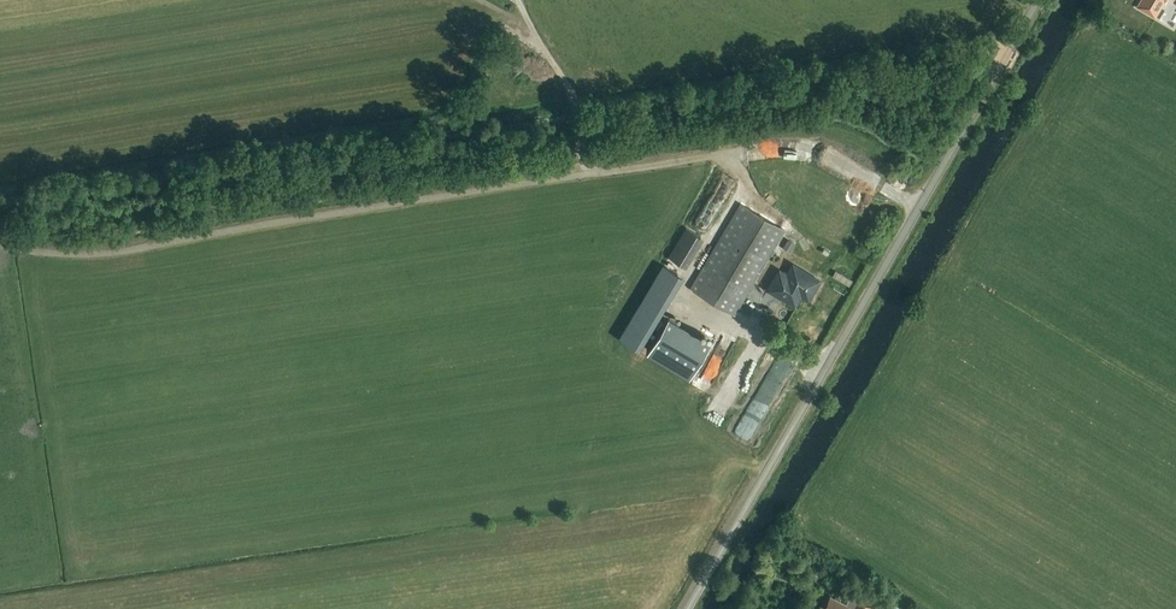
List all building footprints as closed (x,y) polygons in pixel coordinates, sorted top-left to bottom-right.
[(1137,8),(1155,18),(1164,3),(1165,4),(1167,0),(1142,0),(1137,8)] [(785,229),(741,203),(691,287),(735,314),(785,229)] [(665,232),(650,256),(667,266),(682,242),(665,232)] [(789,239),(783,248),(791,253),(797,244),(789,239)] [(779,269),(771,283),(768,288),(795,304),(801,294),(808,298),(820,279),(793,263),(787,273),(779,269)] [(648,354),(690,379),(711,343),(669,318),(648,354)] [(606,345),(620,346),(621,328),(607,327),(606,345)] [(812,570),(817,577),(824,571),(819,564),(812,570)] [(850,596),(846,604),(830,595),(829,598),(825,599),(822,604),(823,607),(822,608),(876,608),(850,596)]
